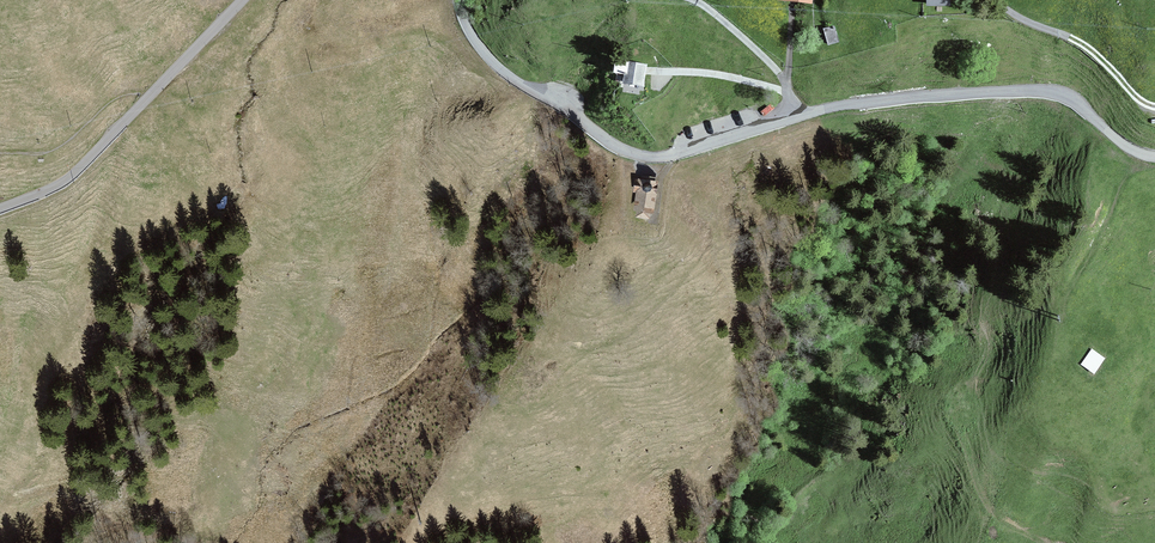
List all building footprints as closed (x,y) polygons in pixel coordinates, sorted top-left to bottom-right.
[(834,26),(823,30),(829,47),(839,44),(834,26)] [(648,65),(629,63),(628,75),(624,75),(623,85),(644,88),(648,65)] [(641,181),(635,180),(633,194),(636,194),(633,212),(636,213),(636,218),(650,220),(650,215),(654,215),(658,183),(655,183),(655,179),(641,177),(641,181)] [(1088,352),(1078,365),(1089,373),(1099,360),(1088,352)]
